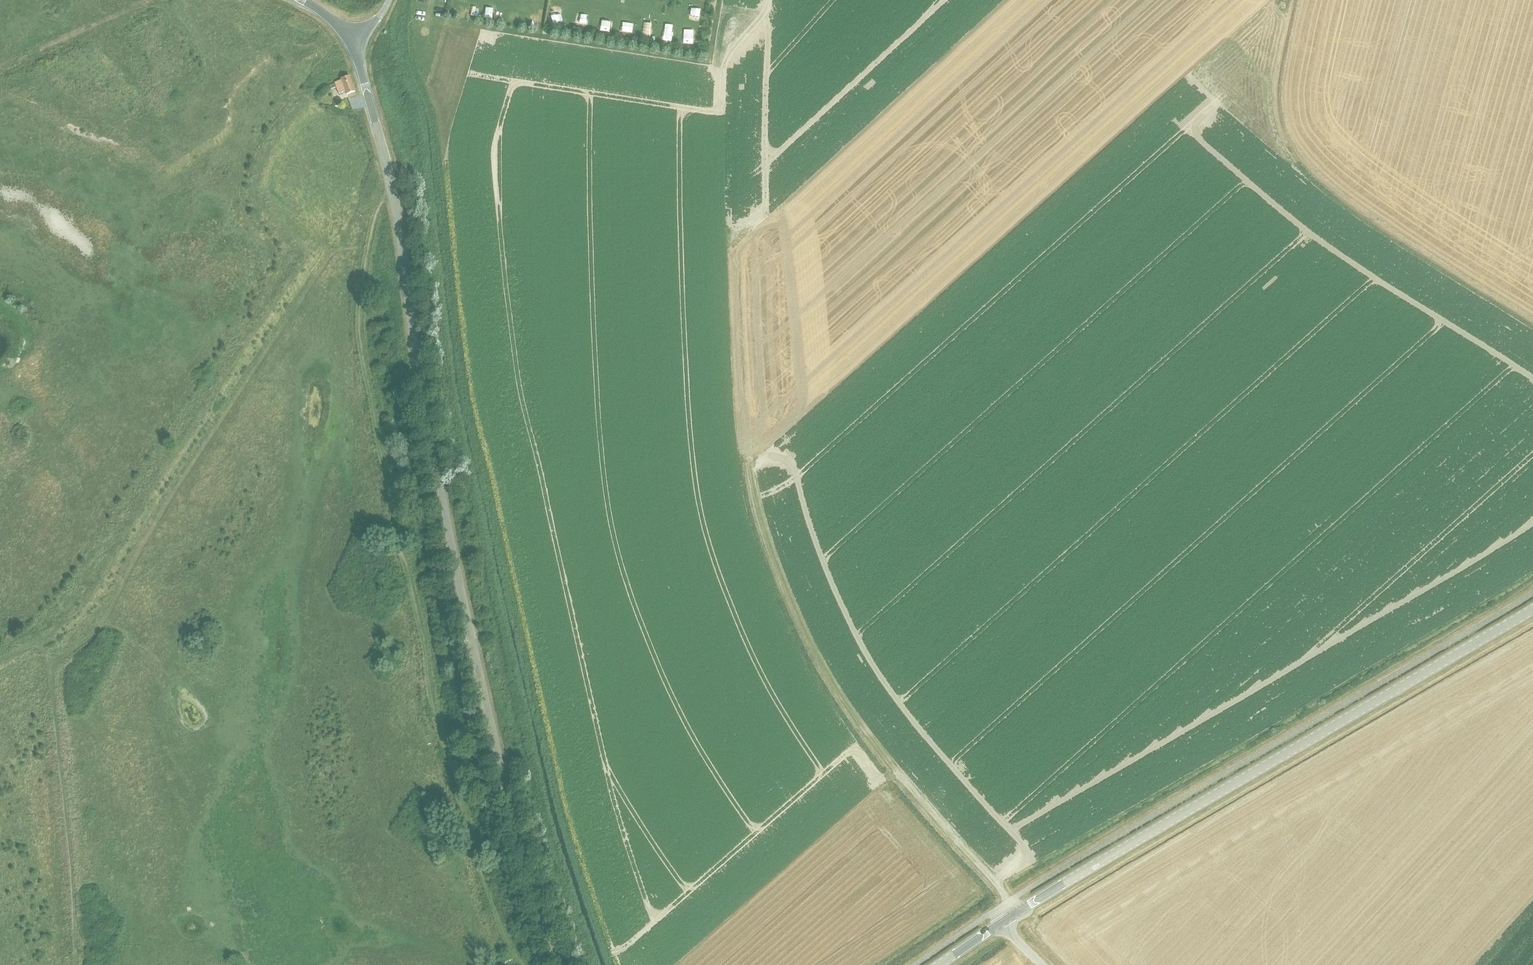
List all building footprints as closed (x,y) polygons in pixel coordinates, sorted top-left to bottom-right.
[(556,13),(551,15),(555,25),(560,23),(556,13)] [(341,79),(335,82),(335,83),(336,86),(339,93),(345,90),(346,93),(354,91),(349,75),(341,78),(341,79)]
